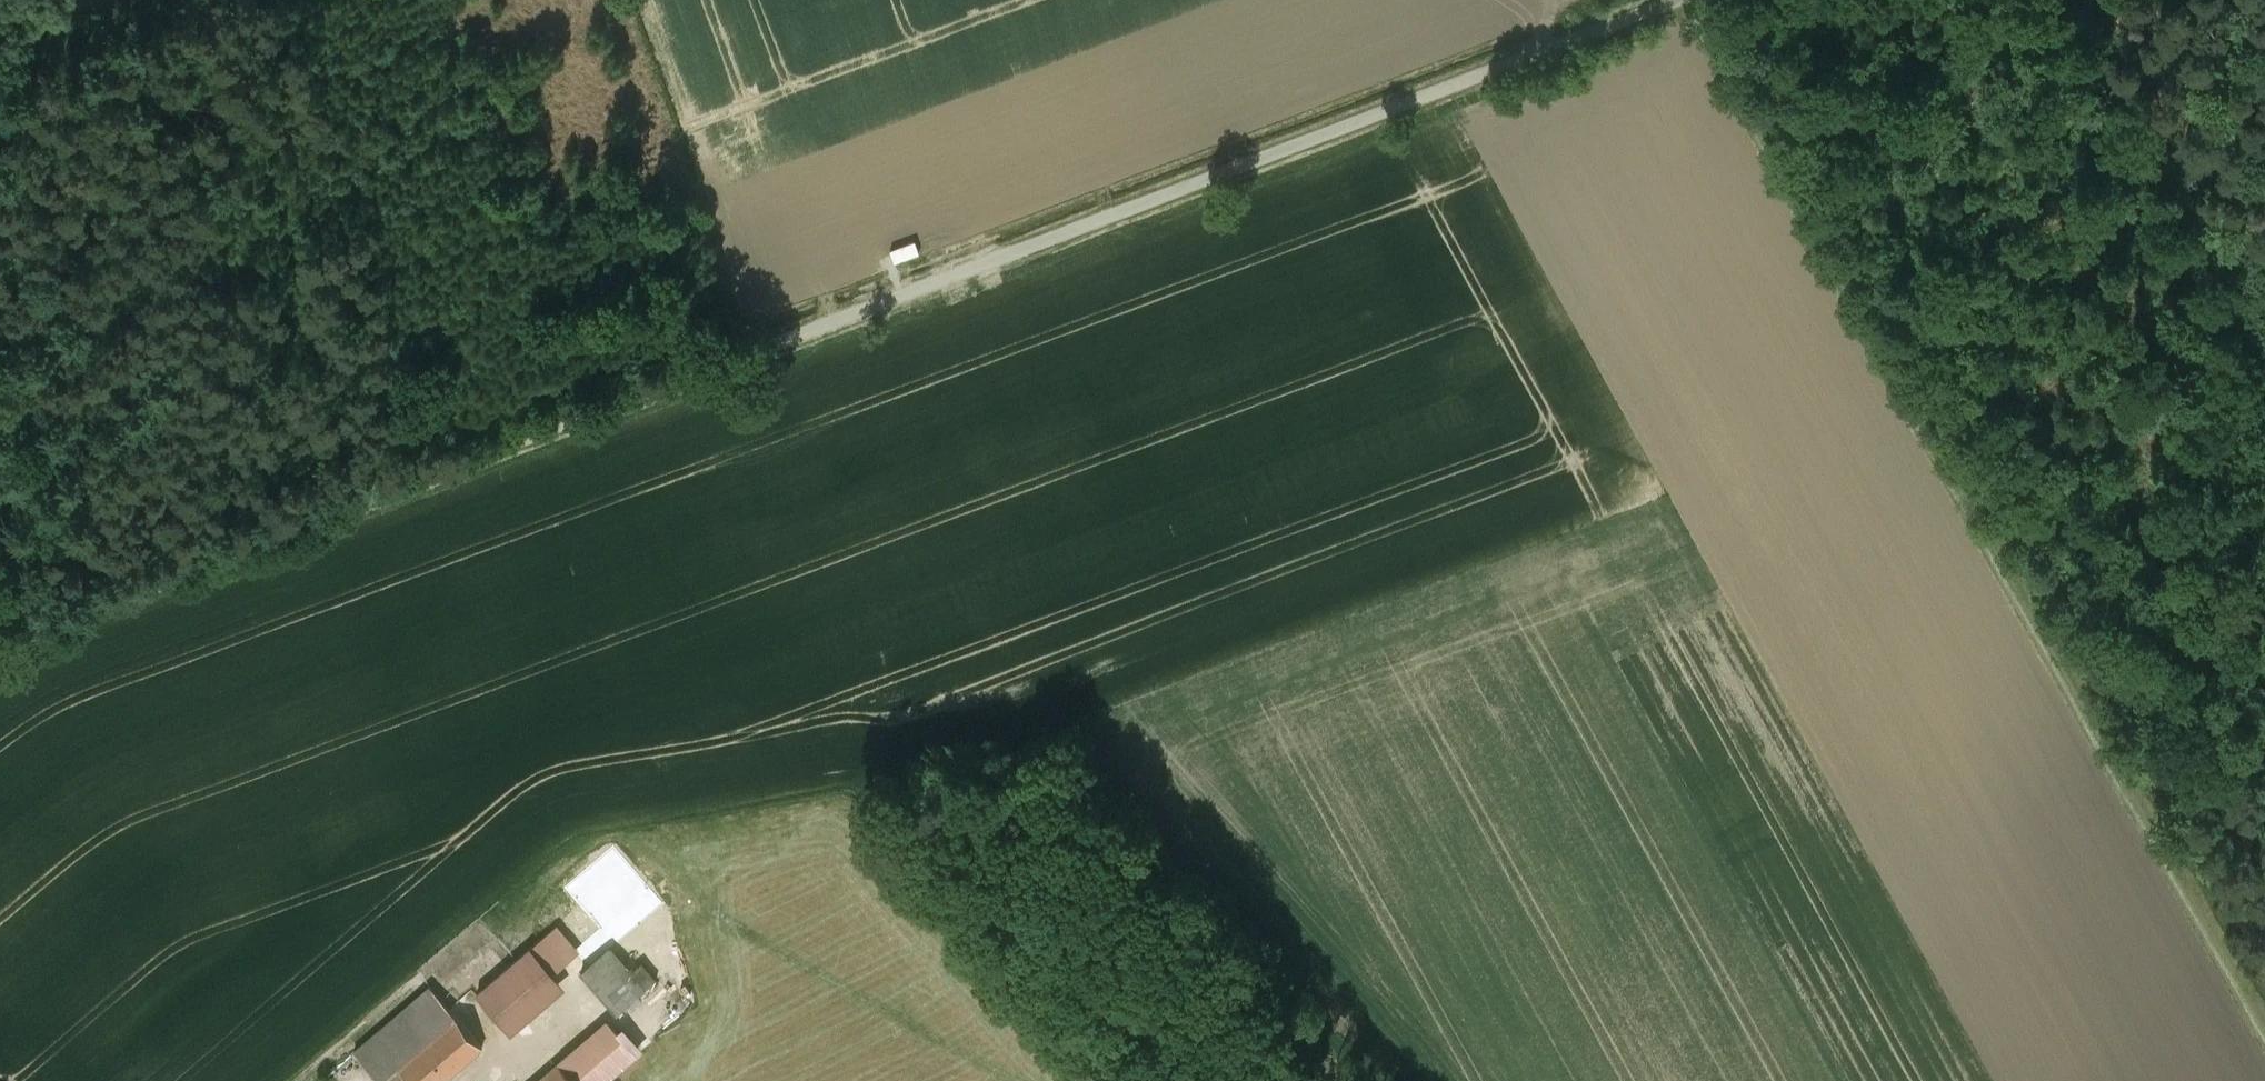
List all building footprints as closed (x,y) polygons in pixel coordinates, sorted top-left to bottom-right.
[(889,247),(894,261),(915,252),(910,239),(889,247)] [(572,959),(549,933),(478,994),(512,1032),(566,986),(555,974),(572,959)] [(647,989),(610,948),(582,971),(618,1013),(647,989)] [(431,986),(355,1051),(381,1080),(396,1080),(406,1072),(413,1080),(444,1080),(483,1047),(451,1009),(431,986)] [(638,1055),(609,1021),(539,1080),(608,1080),(638,1055)]
